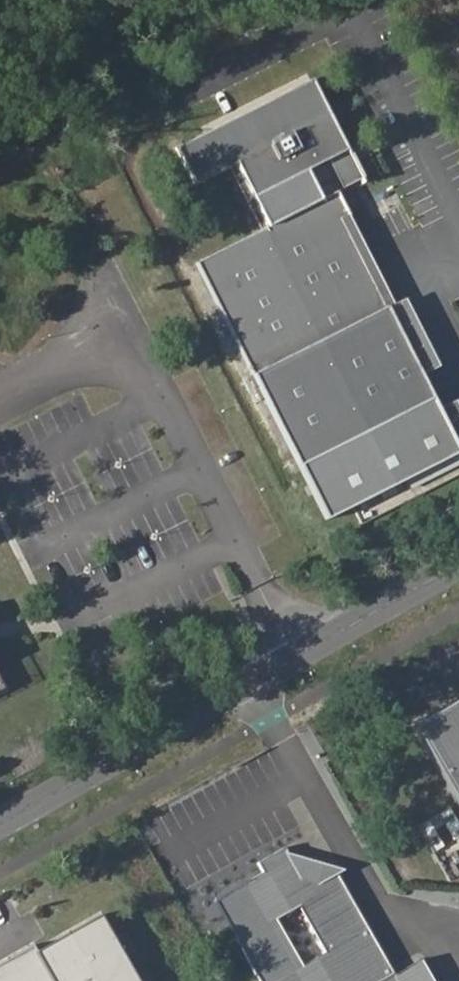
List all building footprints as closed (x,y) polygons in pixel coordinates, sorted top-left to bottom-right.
[(301,468),(432,400),(340,223),(350,218),(337,192),(326,197),(311,168),(354,146),(316,77),(181,147),(201,185),(239,165),(270,226),(196,264),(301,468)] [(15,673),(0,646),(0,681),(15,673)] [(400,729),(458,829),(458,694),(400,729)] [(327,879),(311,888),(287,876),(277,857),(272,849),(245,865),(250,875),(201,903),(246,980),(386,980),(327,879)] [(327,879),(277,857),(287,876),(311,888),(327,879)] [(0,966),(0,980),(146,980),(105,907),(0,966)] [(414,968),(391,980),(421,980),(414,968)]
